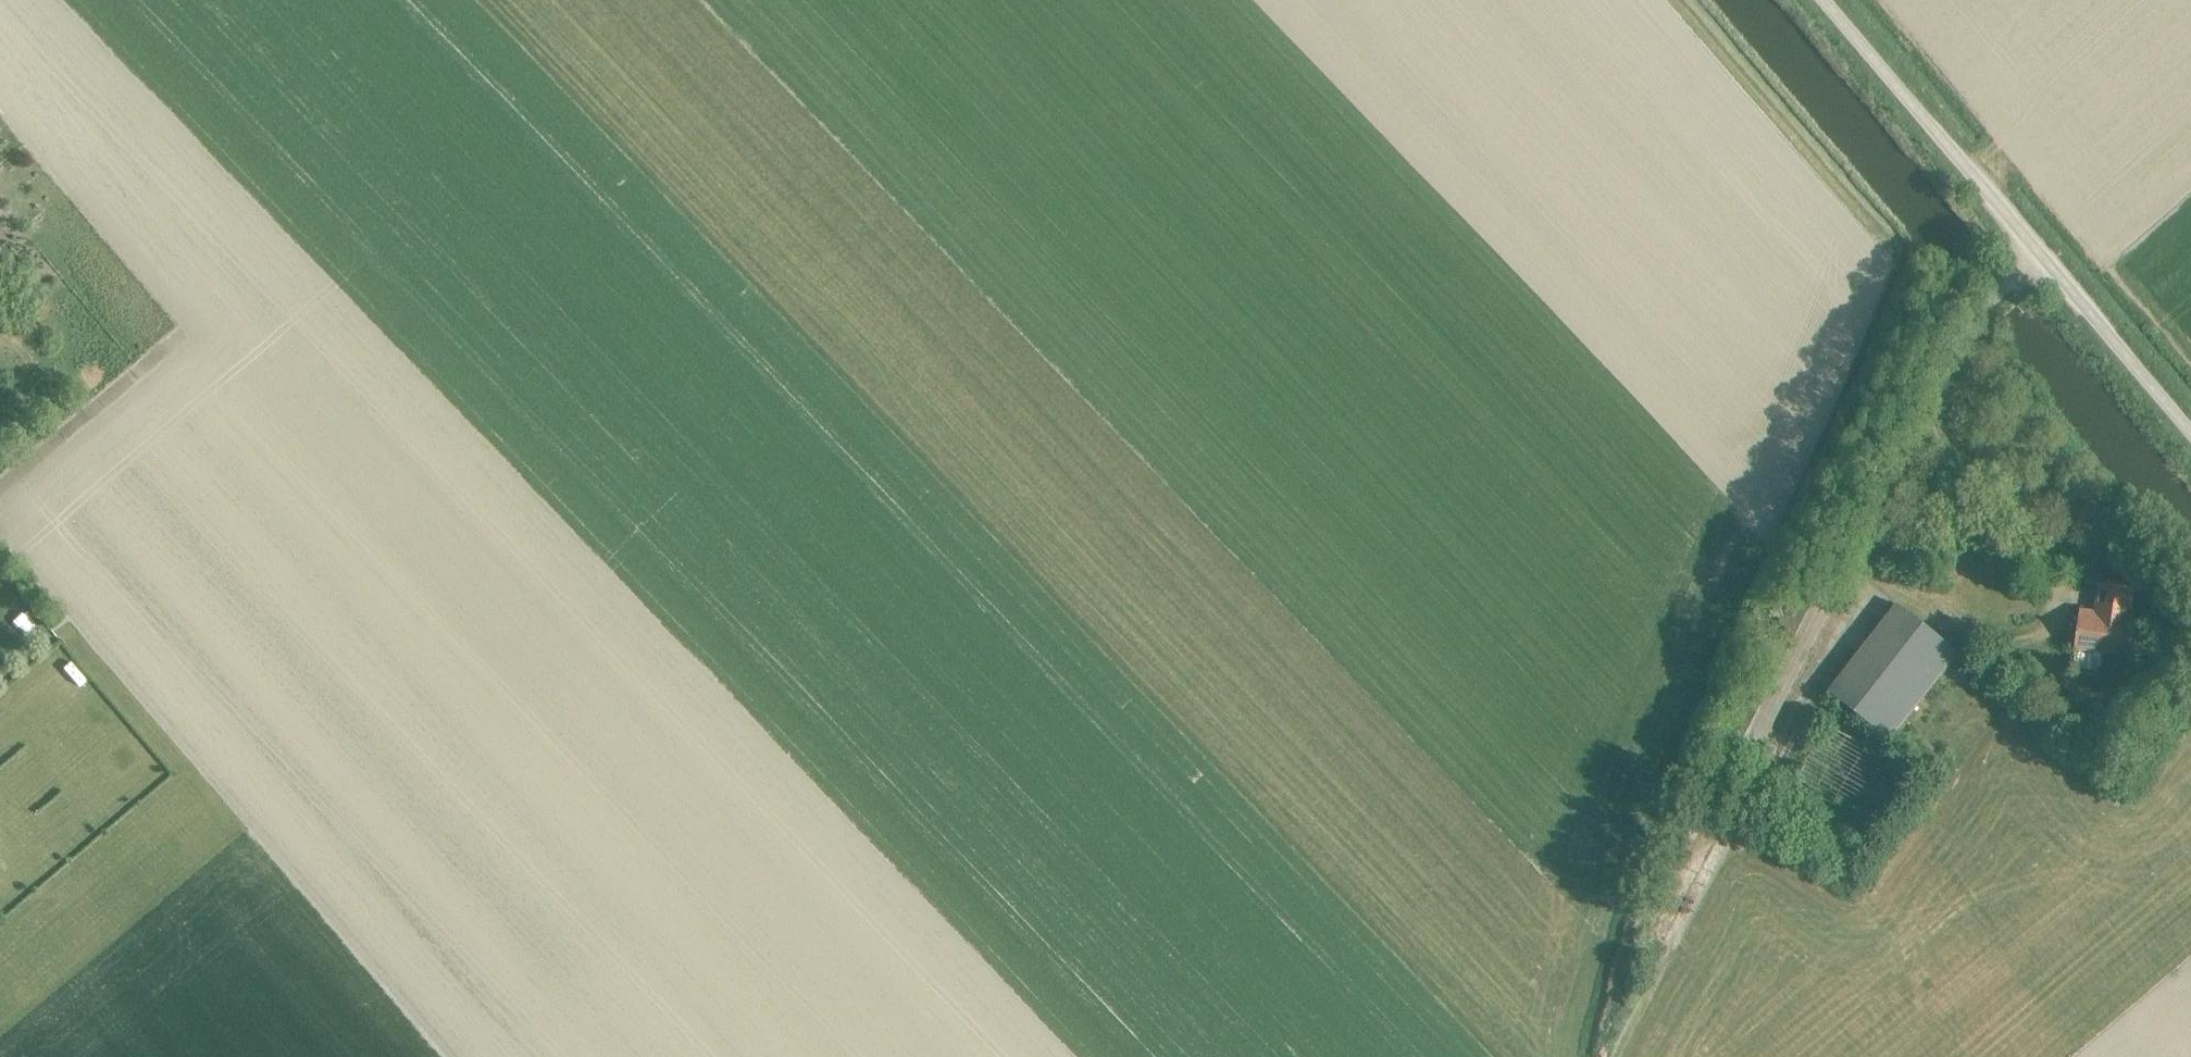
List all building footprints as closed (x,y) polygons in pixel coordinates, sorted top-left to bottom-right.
[(2122,656),(2128,618),(2132,590),(2099,585),(2095,612),(2079,610),(2074,649),(2076,649),(2073,669),(2100,672),(2102,653),(2122,656)] [(1889,741),(1957,653),(1896,605),(1827,693),(1889,741)] [(1879,843),(1913,770),(1831,732),(1797,804),(1879,843)]
